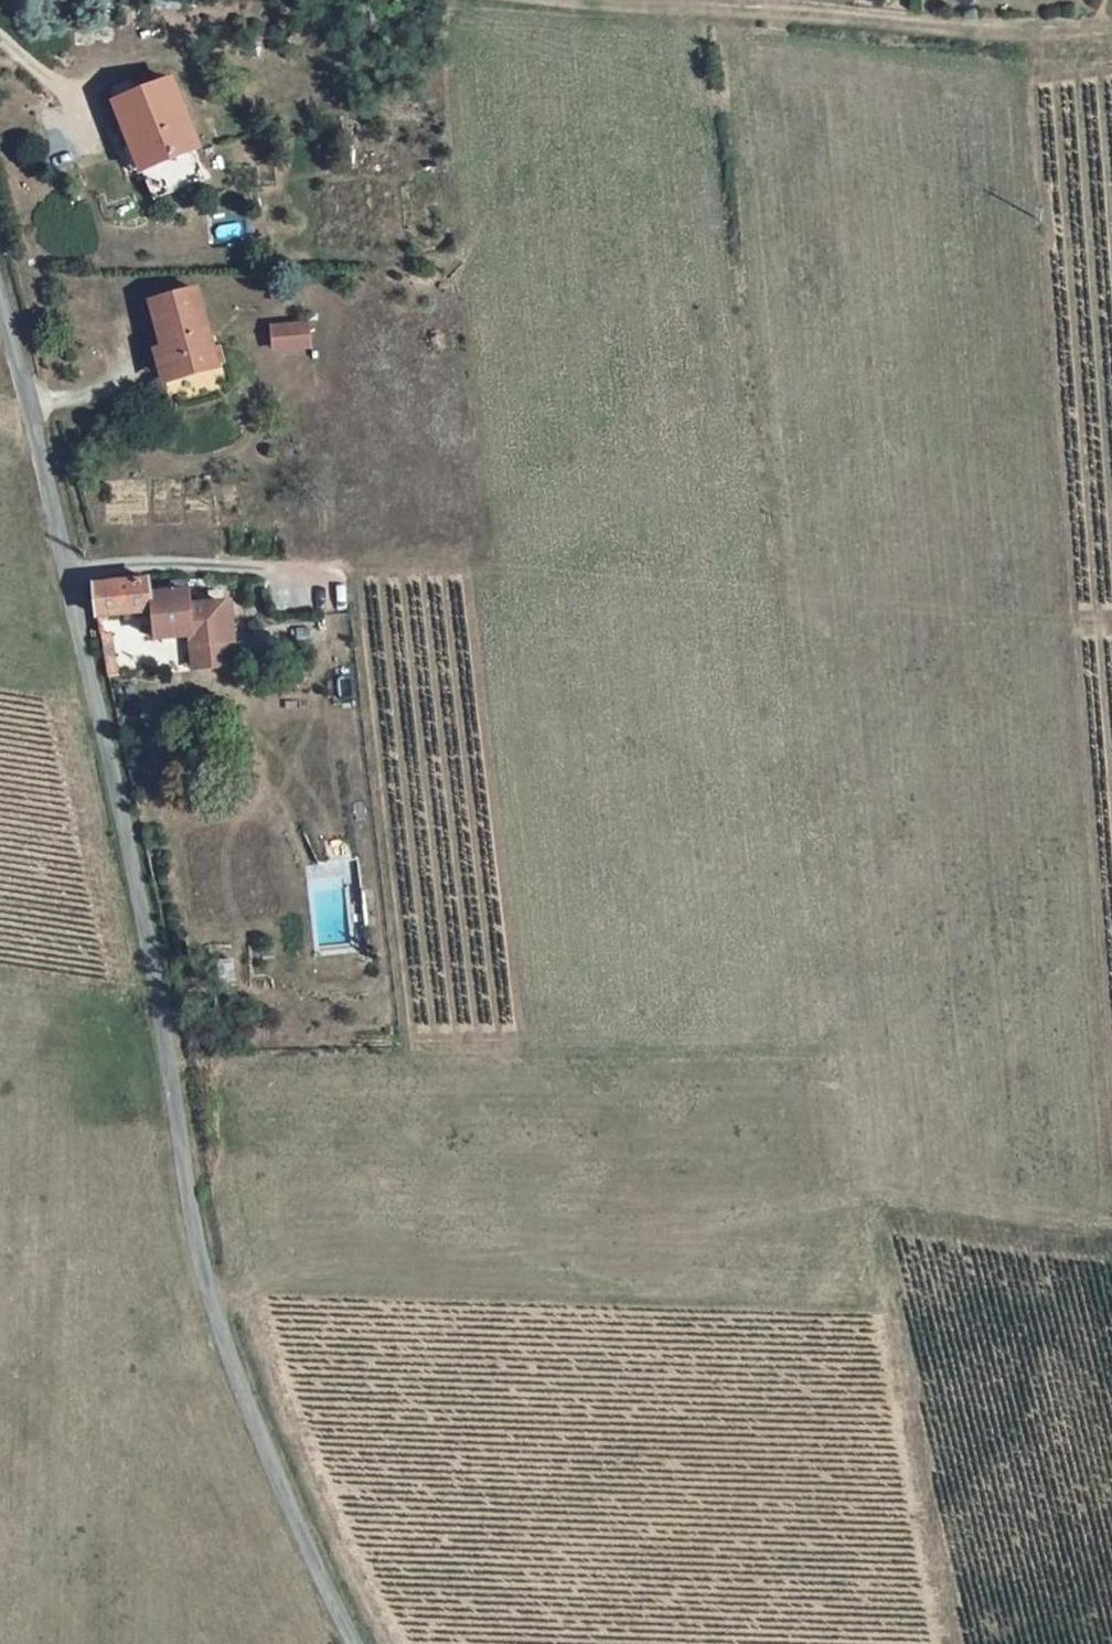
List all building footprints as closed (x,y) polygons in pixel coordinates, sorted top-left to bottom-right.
[(157,92),(105,117),(111,133),(100,138),(112,160),(120,157),(131,181),(186,158),(157,92)] [(164,359),(158,361),(167,397),(231,382),(226,356),(216,357),(205,302),(153,312),(164,359)] [(268,323),(270,352),(311,350),(309,321),(268,323)] [(166,583),(168,597),(198,592),(196,579),(166,583)] [(159,582),(104,590),(110,618),(111,620),(162,613),(167,642),(201,636),(203,647),(239,642),(235,616),(221,618),(219,604),(200,607),(198,592),(168,597),(161,598),(159,582)]
